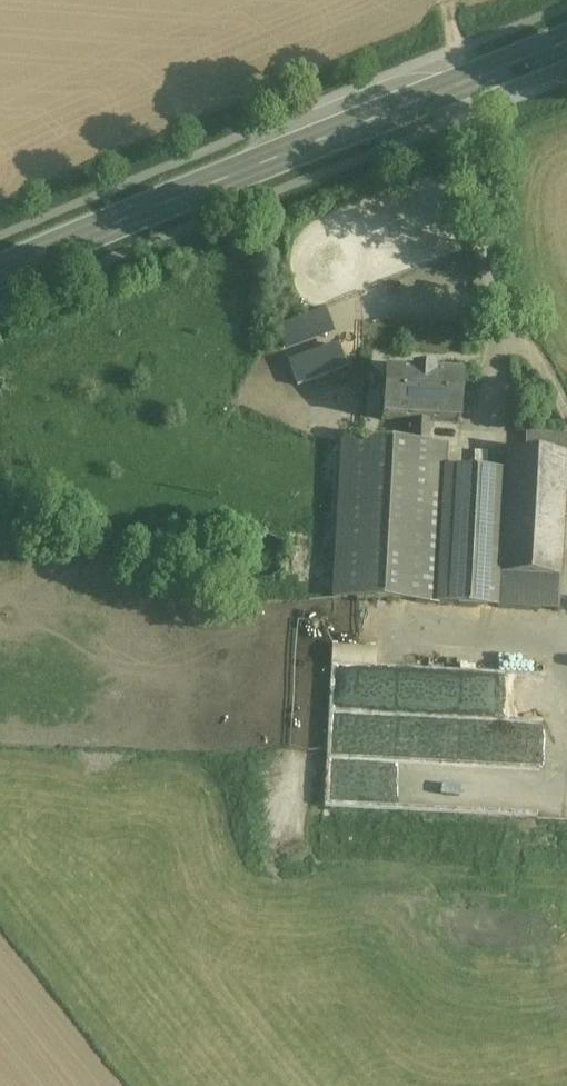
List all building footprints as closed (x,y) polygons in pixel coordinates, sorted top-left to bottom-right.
[(330,309),(277,322),(284,347),(336,334),(330,309)] [(341,341),(289,359),(298,384),(350,366),(341,341)] [(434,374),(411,373),(411,376),(387,375),(384,375),(384,377),(382,418),(382,421),(384,421),(412,422),(412,438),(402,437),(402,445),(427,446),(428,423),(456,424),(456,425),(459,425),(459,423),(459,422),(461,382),(461,379),(459,379),(433,378),(434,374)] [(528,435),(527,453),(566,455),(566,439),(566,437),(528,435)] [(402,445),(342,442),(334,600),(438,606),(446,470),(447,447),(427,446),(402,445)] [(527,453),(505,452),(504,473),(498,576),(499,576),(559,579),(566,455),(527,453)] [(504,473),(446,470),(438,606),(497,609),(499,576),(498,576),(504,473)] [(559,579),(499,576),(497,609),(497,610),(558,613),(559,579)] [(407,718),(546,720),(546,674),(407,672),(407,718)]
